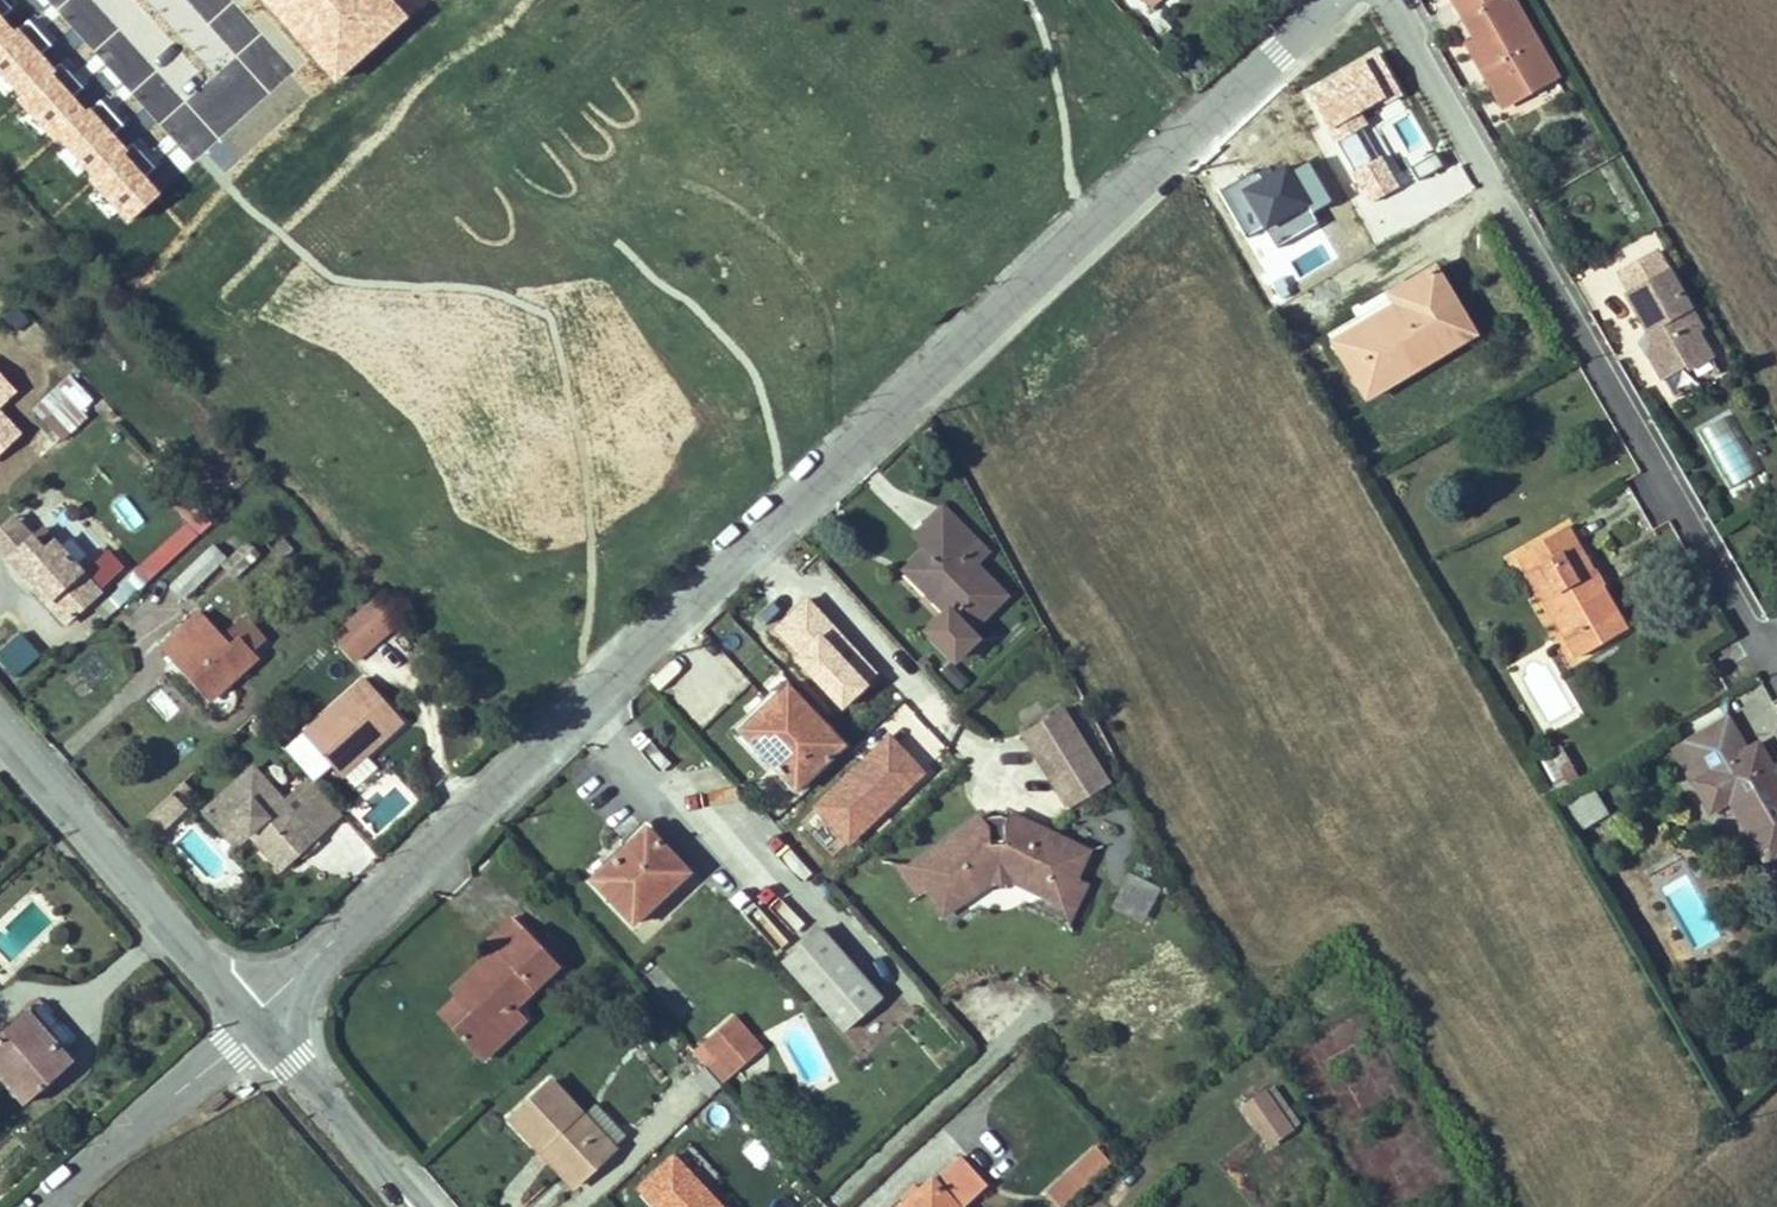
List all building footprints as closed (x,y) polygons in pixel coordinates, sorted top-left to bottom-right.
[(1162,0),(1150,0),(1143,6),(1148,12),(1162,0)] [(1511,0),(1453,0),(1475,41),(1469,44),(1505,106),(1556,77),(1511,0)] [(1697,330),(1656,255),(1622,275),(1632,293),(1625,297),(1651,344),(1650,357),(1664,380),(1683,368),(1688,374),(1709,360),(1694,334),(1697,330)] [(1474,336),(1436,270),(1406,287),(1415,302),(1406,307),(1436,358),(1474,336)] [(1415,302),(1406,287),(1397,291),(1406,307),(1415,302)] [(1406,307),(1397,291),(1389,296),(1395,308),(1398,310),(1406,307)] [(1436,358),(1406,307),(1398,310),(1395,308),(1367,324),(1334,342),(1365,398),(1436,358)] [(67,373),(11,429),(42,460),(98,404),(67,373)] [(1698,431),(1734,488),(1761,471),(1726,414),(1698,431)] [(129,494),(111,501),(125,532),(142,525),(129,494)] [(979,542),(943,507),(914,534),(927,549),(944,534),(966,555),(979,542)] [(52,539),(44,547),(15,514),(0,527),(0,553),(63,624),(99,592),(52,539)] [(183,523),(135,566),(149,582),(197,538),(183,523)] [(1624,631),(1599,585),(1594,589),(1588,578),(1592,575),(1567,528),(1519,557),(1532,579),(1544,571),(1557,593),(1544,600),(1575,654),(1580,658),(1624,631)] [(1006,594),(974,563),(987,550),(979,542),(966,555),(944,534),(927,549),(910,565),(933,590),(928,595),(945,613),(928,630),(955,658),(976,638),(968,631),(1006,594)] [(181,598),(224,559),(213,546),(169,585),(181,598)] [(933,590),(910,565),(904,571),(928,595),(933,590)] [(1557,593),(1544,571),(1532,579),(1544,600),(1557,593)] [(401,626),(379,601),(348,629),(370,654),(401,626)] [(247,651),(262,636),(246,619),(222,640),(196,614),(159,649),(198,688),(205,683),(214,693),(253,658),(247,651)] [(348,629),(337,640),(359,664),(370,654),(348,629)] [(0,648),(0,665),(13,680),(41,654),(19,631),(0,648)] [(358,682),(298,736),(328,770),(352,749),(359,758),(397,725),(358,682)] [(214,693),(205,683),(198,688),(208,699),(214,693)] [(796,791),(844,745),(787,686),(769,703),(773,709),(763,718),(759,715),(741,731),(796,791)] [(1109,783),(1063,710),(1023,735),(1067,806),(1070,808),(1109,783)] [(1773,779),(1754,748),(1746,753),(1728,722),(1689,744),(1707,777),(1695,783),(1711,812),(1731,801),(1765,860),(1776,853),(1776,777),(1773,779)] [(1759,746),(1754,748),(1773,779),(1776,777),(1776,776),(1759,746)] [(1581,781),(1561,747),(1542,758),(1562,793),(1581,781)] [(352,749),(328,770),(336,779),(359,758),(352,749)] [(344,814),(309,775),(286,796),(254,761),(199,811),(235,850),(248,838),(280,872),(344,814)] [(184,784),(145,822),(158,836),(183,812),(177,807),(192,793),(184,784)] [(1608,816),(1592,788),(1588,789),(1560,805),(1577,833),(1608,816)] [(928,866),(960,914),(1011,880),(1026,879),(1060,901),(1092,852),(1037,816),(1030,825),(1025,823),(1010,824),(1005,827),(999,817),(928,866)] [(685,873),(646,830),(592,880),(632,921),(685,873)] [(1108,862),(1092,852),(1060,901),(1076,911),(1092,886),(1108,862)] [(1126,874),(1113,910),(1146,922),(1159,886),(1126,874)] [(1011,880),(960,914),(967,924),(1005,899),(1031,896),(1053,910),(1060,901),(1026,879),(1011,880)] [(1092,886),(1076,911),(1080,928),(1103,894),(1092,886)] [(513,1006),(556,965),(514,921),(489,943),(494,949),(451,990),(457,998),(471,1013),(451,1030),(479,1061),(509,1032),(496,1020),(513,1006)] [(881,998),(820,930),(783,962),(843,1029),(881,998)] [(451,1030),(471,1013),(457,998),(438,1015),(451,1030)] [(509,1032),(525,1018),(513,1006),(496,1020),(509,1032)] [(30,1018),(26,1014),(0,1037),(0,1045),(30,1018)] [(733,1016),(718,1030),(746,1061),(761,1047),(733,1016)] [(71,1063),(30,1018),(0,1045),(0,1075),(26,1104),(71,1063)] [(746,1061),(718,1030),(701,1044),(730,1075),(746,1061)] [(722,1087),(705,1067),(692,1078),(709,1097),(722,1087)] [(626,1135),(596,1104),(582,1117),(549,1082),(510,1119),(556,1168),(564,1161),(581,1178),(626,1135)] [(1291,1130),(1266,1093),(1245,1108),(1270,1145),(1291,1130)] [(1085,1188),(1110,1165),(1096,1149),(1071,1172),(1085,1188)] [(674,1153),(634,1189),(650,1206),(725,1206),(674,1153)] [(987,1185),(962,1159),(933,1185),(930,1182),(919,1192),(904,1206),(903,1206),(962,1206),(987,1185)] [(581,1178),(564,1161),(556,1168),(571,1185),(581,1178)] [(1085,1188),(1071,1172),(1047,1195),(1058,1206),(1065,1206),(1085,1188)] [(904,1206),(919,1192),(912,1186),(898,1198),(904,1206)]
